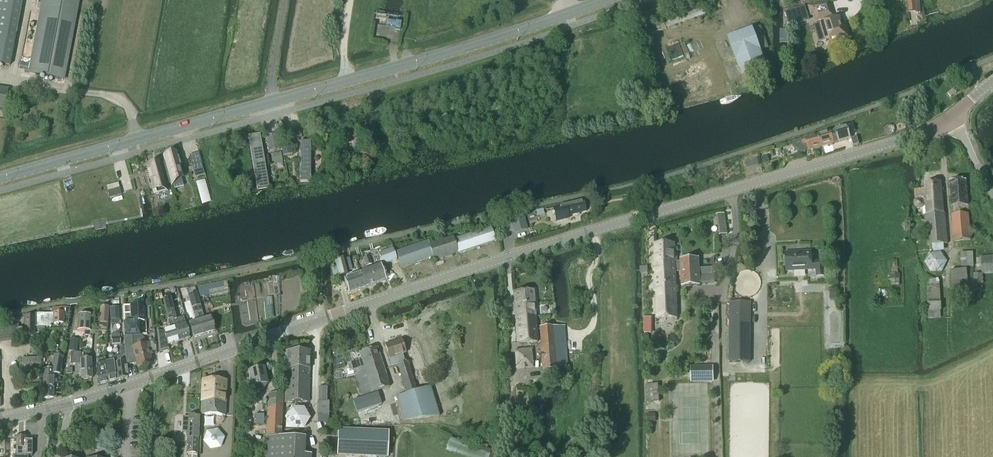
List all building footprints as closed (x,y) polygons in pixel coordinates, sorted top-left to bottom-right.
[(22,0),(0,0),(0,64),(9,66),(22,0)] [(44,1),(31,73),(62,79),(75,7),(77,0),(45,0),(44,1)] [(908,10),(909,14),(917,13),(921,13),(921,9),(920,1),(914,2),(914,0),(907,0),(908,10)] [(828,3),(808,7),(811,16),(814,15),(816,20),(824,18),(825,22),(821,23),(825,40),(829,39),(830,42),(836,41),(836,39),(847,36),(845,27),(841,28),(838,18),(830,20),(829,17),(832,16),(828,3)] [(784,12),(788,26),(795,24),(791,10),(784,12)] [(768,48),(760,27),(752,30),(752,29),(728,38),(742,77),(766,68),(760,51),(768,48)] [(8,90),(0,89),(0,109),(5,109),(8,90)] [(947,94),(950,98),(956,94),(953,90),(947,94)] [(831,132),(818,136),(821,147),(834,143),(838,142),(850,139),(847,127),(834,131),(835,132),(834,132),(831,133),(831,132)] [(355,128),(340,132),(341,137),(351,135),(352,138),(356,137),(356,134),(355,128)] [(257,191),(269,189),(259,135),(248,137),(257,191)] [(275,136),(267,138),(269,151),(277,150),(275,136)] [(802,141),(793,143),(795,150),(798,149),(799,154),(808,151),(821,147),(818,136),(802,141)] [(853,146),(860,144),(858,137),(850,139),(853,146)] [(299,140),(299,184),(310,184),(310,140),(299,140)] [(283,158),(293,156),(290,144),(281,146),(283,158)] [(166,162),(160,164),(163,174),(168,173),(171,183),(172,185),(183,182),(180,172),(182,172),(177,153),(164,156),(166,162)] [(767,156),(761,158),(763,164),(769,163),(767,156)] [(166,185),(171,183),(168,173),(163,174),(160,164),(160,162),(147,166),(152,185),(154,184),(157,194),(168,191),(166,185)] [(201,163),(193,165),(195,173),(203,171),(201,163)] [(950,207),(954,207),(969,206),(967,180),(948,181),(950,207)] [(944,214),(941,182),(922,183),(923,189),(914,189),(915,198),(922,198),(922,200),(917,201),(915,202),(916,207),(917,208),(923,207),(927,246),(948,244),(945,213),(944,214)] [(568,219),(567,217),(586,212),(583,201),(556,208),(553,209),(556,222),(568,219)] [(954,215),(969,214),(969,206),(954,207),(954,215)] [(954,242),(961,241),(971,240),(969,214),(954,215),(951,215),(953,242),(954,242)] [(514,233),(527,230),(523,215),(510,218),(514,233)] [(426,243),(396,253),(398,260),(401,268),(432,257),(433,261),(458,253),(495,241),(490,228),(453,240),(452,237),(427,245),(426,243)] [(654,245),(657,319),(677,318),(676,272),(681,272),(680,262),(675,262),(675,244),(654,245)] [(378,253),(383,265),(397,260),(392,248),(378,253)] [(810,262),(810,252),(785,253),(786,271),(816,269),(816,276),(823,275),(822,262),(810,262)] [(931,273),(942,272),(948,262),(941,252),(929,253),(924,263),(931,273)] [(961,268),(974,267),(973,252),(960,253),(961,268)] [(983,274),(992,274),(992,256),(981,257),(981,265),(982,265),(982,274),(982,275),(983,274)] [(366,267),(371,265),(369,257),(363,258),(366,267)] [(346,269),(344,260),(343,258),(336,260),(337,267),(331,269),(334,279),(340,277),(348,275),(346,269)] [(681,272),(681,286),(700,285),(699,275),(714,274),(714,266),(699,267),(699,258),(680,259),(680,262),(681,272)] [(385,280),(380,266),(356,275),(356,273),(345,276),(346,279),(345,279),(349,293),(385,280)] [(962,269),(951,270),(953,294),(954,302),(964,301),(963,286),(968,286),(967,269),(962,269)] [(982,275),(982,274),(973,274),(974,285),(984,285),(983,274),(982,275)] [(517,343),(537,342),(533,291),(513,292),(517,343)] [(190,305),(199,302),(196,293),(187,296),(190,305)] [(167,317),(176,315),(171,297),(162,299),(167,317)] [(204,334),(198,313),(202,312),(199,302),(190,305),(194,319),(195,319),(196,322),(189,324),(193,337),(204,334)] [(730,303),(729,363),(750,363),(751,303),(730,303)] [(132,321),(123,322),(124,337),(131,336),(140,336),(141,336),(141,326),(140,322),(144,322),(143,305),(130,306),(132,321)] [(100,307),(98,323),(107,324),(109,307),(101,307),(100,307)] [(118,307),(110,308),(111,320),(118,320),(118,307)] [(63,308),(53,308),(53,314),(35,314),(35,316),(35,327),(51,327),(51,324),(63,323),(63,314),(65,314),(65,308),(63,308)] [(204,320),(203,316),(202,312),(198,313),(204,334),(215,332),(211,318),(204,320)] [(78,315),(77,331),(84,331),(84,336),(90,337),(91,332),(92,317),(78,315)] [(176,315),(167,317),(169,322),(169,323),(173,322),(177,321),(176,319),(177,319),(176,315)] [(34,337),(35,327),(35,316),(25,316),(24,330),(15,330),(16,336),(34,337)] [(173,322),(179,342),(190,339),(186,325),(184,317),(177,319),(176,319),(177,321),(173,322)] [(168,345),(179,342),(173,322),(169,323),(169,322),(168,322),(169,327),(170,327),(170,329),(164,331),(168,345)] [(15,330),(14,324),(0,326),(0,342),(17,339),(16,336),(15,330)] [(563,327),(540,328),(543,370),(566,368),(563,327)] [(112,345),(120,344),(120,334),(111,334),(112,345)] [(131,337),(124,338),(126,352),(126,355),(127,366),(136,364),(137,368),(151,364),(148,351),(150,351),(148,344),(133,348),(131,337)] [(403,421),(439,417),(430,387),(433,386),(430,378),(422,381),(424,389),(417,391),(416,388),(421,387),(416,373),(412,374),(408,362),(404,363),(401,355),(405,354),(401,341),(385,346),(392,367),(397,365),(406,394),(396,397),(403,421)] [(361,396),(390,387),(377,348),(359,353),(361,360),(351,364),(353,371),(352,371),(361,396)] [(516,370),(533,369),(532,354),(530,350),(515,351),(516,370)] [(286,369),(309,369),(309,351),(286,351),(286,369)] [(51,370),(43,370),(43,398),(53,398),(53,375),(60,375),(63,358),(61,357),(62,353),(56,352),(55,356),(54,356),(51,370)] [(120,357),(113,358),(113,361),(114,364),(116,380),(127,377),(126,367),(127,366),(126,355),(126,352),(120,354),(120,357)] [(81,360),(81,353),(70,353),(70,365),(80,365),(81,379),(92,379),(92,359),(81,360)] [(97,365),(96,365),(98,385),(108,382),(106,363),(105,359),(105,357),(98,359),(99,365),(97,365)] [(34,376),(33,365),(41,364),(41,358),(21,359),(22,365),(22,370),(15,370),(15,376),(16,376),(17,382),(28,382),(28,376),(34,376)] [(113,361),(106,363),(108,382),(116,380),(114,364),(113,361)] [(433,367),(437,379),(442,378),(438,365),(433,367)] [(257,369),(248,371),(251,387),(256,386),(257,390),(268,388),(264,368),(263,368),(261,367),(258,368),(257,369)] [(712,367),(691,367),(691,382),(712,382),(712,367)] [(286,402),(309,402),(309,369),(286,369),(286,402)] [(224,415),(226,381),(203,380),(202,415),(224,415)] [(645,385),(645,396),(646,403),(660,402),(659,384),(646,385),(645,385)] [(318,401),(327,402),(327,387),(318,387),(318,401)] [(356,412),(381,404),(378,393),(353,401),(356,412)] [(268,397),(264,397),(264,407),(268,407),(267,436),(266,436),(265,456),(304,456),(305,438),(281,437),(283,395),(268,395),(268,397)] [(327,402),(318,401),(318,421),(319,423),(328,423),(329,402),(327,402)] [(303,430),(310,420),(304,409),(291,408),(285,419),(291,430),(303,430)] [(646,423),(656,423),(655,414),(646,414),(646,423)] [(188,416),(188,455),(197,455),(198,416),(188,416)] [(338,433),(338,456),(388,456),(389,435),(338,433)] [(164,452),(165,440),(165,434),(155,434),(154,448),(156,448),(156,452),(164,452)] [(446,451),(447,451),(464,456),(494,456),(495,456),(495,453),(498,447),(495,446),(492,445),(490,452),(486,450),(486,449),(488,446),(487,446),(480,443),(480,444),(479,447),(450,438),(448,444),(447,447),(446,451)] [(28,456),(32,456),(32,441),(16,440),(16,456),(13,456),(28,456)]
